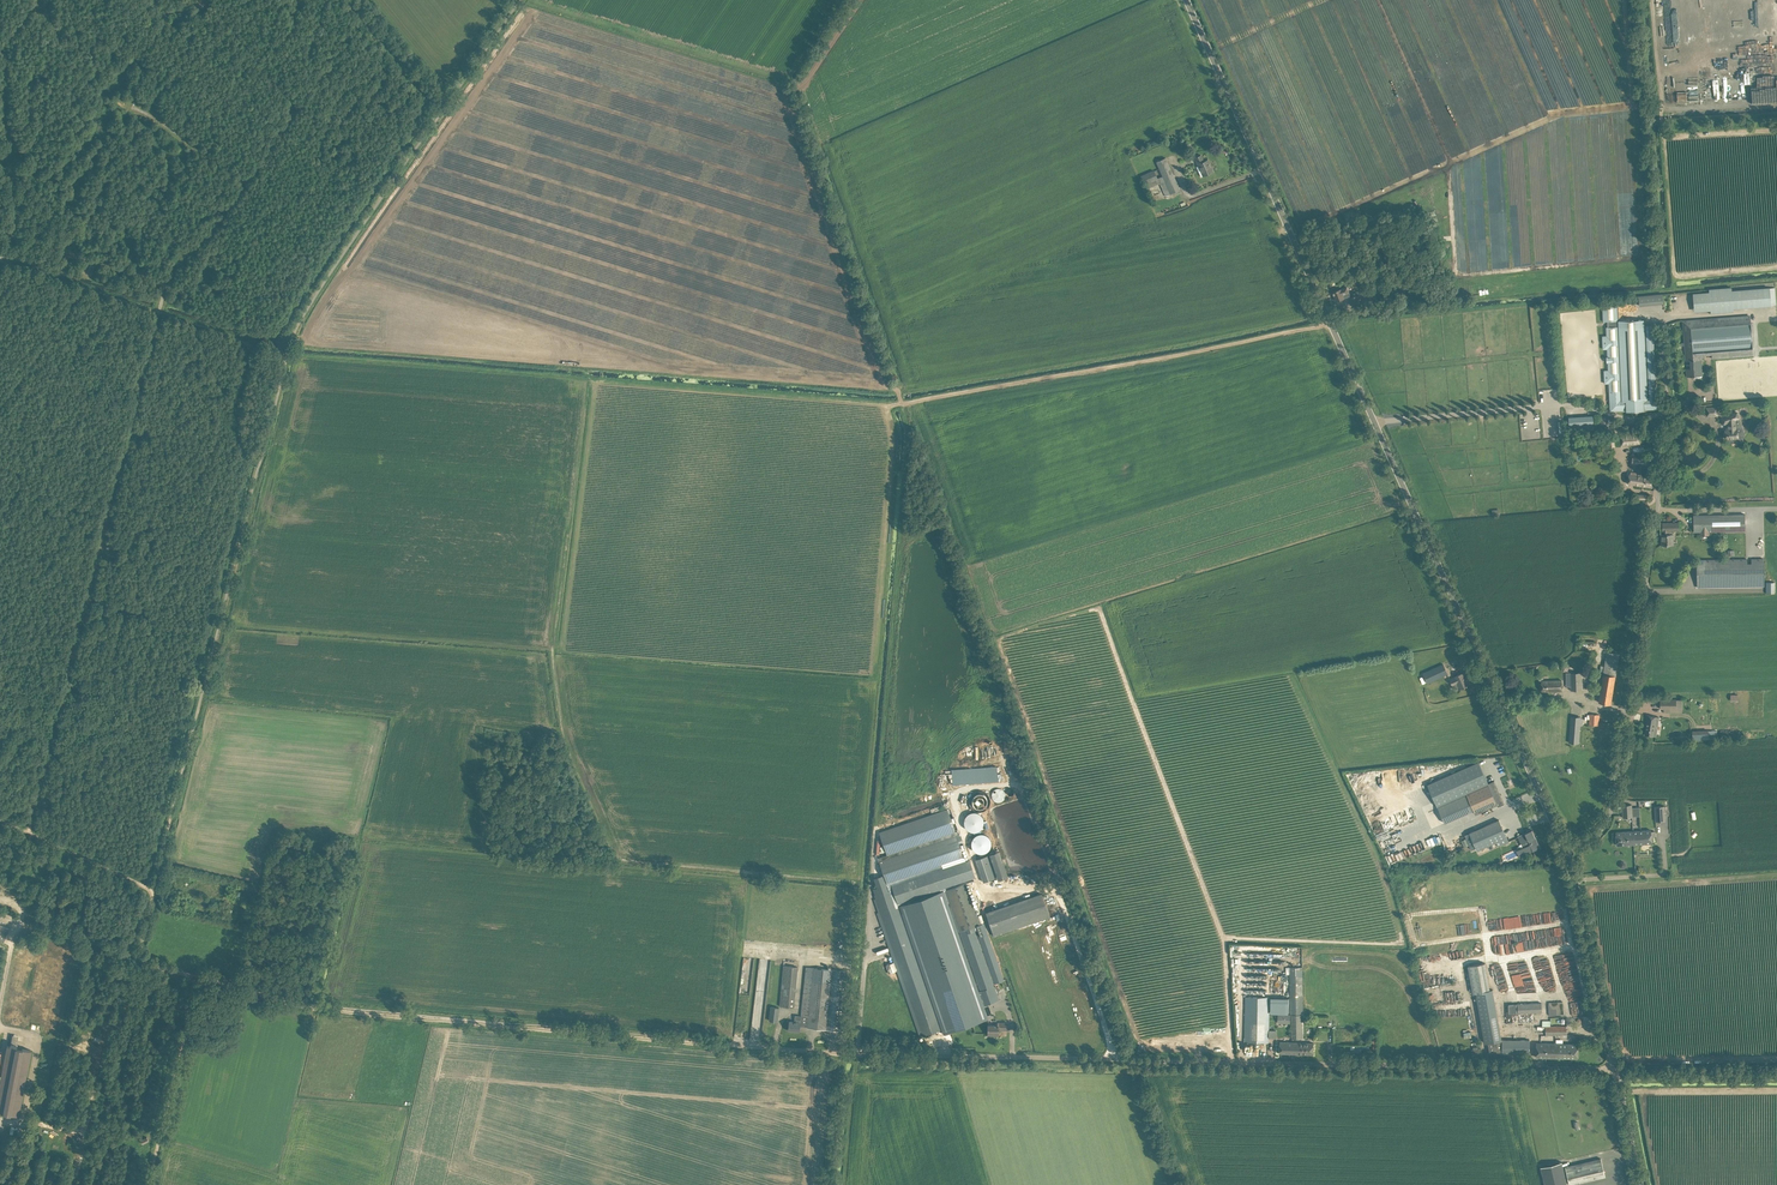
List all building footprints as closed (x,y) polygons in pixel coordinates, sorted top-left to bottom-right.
[(1204,161),(1201,155),(1194,158),(1198,166),(1196,166),(1201,176),(1202,176),(1203,176),(1213,172),(1208,160),(1204,161)] [(1181,192),(1170,168),(1166,157),(1156,162),(1162,176),(1158,178),(1154,170),(1141,175),(1147,189),(1160,183),(1166,196),(1172,193),(1176,191),(1177,194),(1181,192)] [(1381,182),(1381,187),(1416,174),(1411,174),(1417,172),(1396,172),(1396,178),(1384,182),(1381,182)] [(1350,296),(1347,286),(1333,292),(1336,301),(1345,298),(1344,298),(1350,296)] [(1776,305),(1775,287),(1732,289),(1731,287),(1709,288),(1709,291),(1692,292),(1693,311),(1710,310),(1710,313),(1734,312),(1733,308),(1776,305)] [(1354,307),(1363,304),(1361,298),(1362,298),(1360,292),(1356,293),(1357,296),(1351,298),(1354,307)] [(1638,295),(1638,305),(1663,304),(1662,294),(1638,295)] [(1651,350),(1651,349),(1652,349),(1651,325),(1645,325),(1644,320),(1620,321),(1619,306),(1603,306),(1604,321),(1612,321),(1612,326),(1606,327),(1607,336),(1603,336),(1603,349),(1607,349),(1608,357),(1606,357),(1607,362),(1608,362),(1609,370),(1604,370),(1605,383),(1609,383),(1611,411),(1626,410),(1627,411),(1644,410),(1644,409),(1660,409),(1659,397),(1654,397),(1653,380),(1658,380),(1657,350),(1651,350)] [(1713,357),(1776,352),(1776,318),(1750,320),(1750,317),(1684,321),(1686,343),(1685,343),(1686,360),(1690,360),(1691,368),(1686,368),(1687,376),(1702,375),(1701,358),(1704,358),(1704,354),(1712,353),(1713,357)] [(1717,407),(1706,408),(1707,416),(1718,415),(1717,407)] [(1738,423),(1738,419),(1739,418),(1737,412),(1722,417),(1724,424),(1727,422),(1728,430),(1725,430),(1726,438),(1738,437),(1738,430),(1739,430),(1740,429),(1740,428),(1741,427),(1741,426),(1741,425),(1740,424),(1739,423),(1738,423)] [(1613,430),(1615,421),(1608,414),(1600,417),(1597,426),(1603,432),(1613,430)] [(1569,417),(1570,432),(1595,430),(1595,415),(1569,417)] [(1617,445),(1637,444),(1643,443),(1642,433),(1616,435),(1617,445)] [(1651,458),(1645,457),(1637,457),(1636,464),(1638,465),(1636,472),(1631,471),(1631,474),(1629,473),(1627,483),(1652,487),(1654,477),(1640,475),(1642,465),(1650,465),(1651,458)] [(1746,530),(1746,527),(1745,513),(1744,513),(1694,514),(1694,531),(1746,530)] [(1666,531),(1679,531),(1679,523),(1663,523),(1663,531),(1663,534),(1662,534),(1662,544),(1663,546),(1665,547),(1666,547),(1667,547),(1668,546),(1669,545),(1669,544),(1671,544),(1671,534),(1666,534),(1666,531)] [(1763,558),(1706,559),(1706,557),(1703,557),(1703,560),(1697,560),(1698,587),(1764,586),(1763,558)] [(1615,676),(1616,676),(1619,653),(1607,652),(1599,702),(1611,704),(1615,676)] [(1433,684),(1431,680),(1447,673),(1443,663),(1427,671),(1423,672),(1425,676),(1421,678),(1422,681),(1426,679),(1428,683),(1427,683),(1429,687),(1433,684)] [(1461,688),(1464,687),(1470,684),(1467,679),(1467,680),(1463,672),(1456,676),(1450,679),(1453,685),(1458,683),(1461,688)] [(1582,672),(1571,672),(1571,690),(1582,690),(1582,672)] [(1542,691),(1563,690),(1562,680),(1541,681),(1542,691)] [(1682,699),(1676,699),(1660,699),(1660,708),(1664,708),(1664,712),(1670,712),(1670,708),(1676,708),(1682,708),(1682,699)] [(1599,714),(1593,714),(1590,714),(1590,724),(1599,725),(1599,714)] [(1648,715),(1645,735),(1653,736),(1656,736),(1659,717),(1648,715)] [(1579,743),(1581,718),(1571,717),(1569,742),(1579,743)] [(1479,761),(1428,784),(1445,823),(1474,810),(1476,814),(1497,804),(1498,806),(1505,803),(1500,793),(1494,780),(1488,783),(1479,761)] [(992,797),(992,798),(993,800),(994,801),(996,802),(998,802),(999,802),(1001,802),(1003,801),(1004,799),(1005,798),(1005,796),(1005,794),(1005,793),(1004,791),(1002,790),(1001,789),(999,789),(997,789),(996,789),(994,790),(993,791),(992,793),(992,795),(992,797)] [(984,792),(982,791),(980,791),(977,791),(975,792),(973,793),(972,794),(970,796),(969,798),(969,800),(969,802),(969,804),(970,807),(971,808),(973,810),(975,811),(977,812),(979,812),(981,812),(983,812),(985,811),(987,809),(988,807),(989,806),(990,804),(990,802),(990,800),(990,798),(989,796),(987,794),(986,793),(984,792)] [(1623,817),(1633,817),(1632,804),(1622,805),(1623,817)] [(1656,821),(1666,820),(1665,806),(1655,806),(1656,821)] [(957,831),(955,831),(947,808),(879,832),(887,854),(878,857),(883,873),(888,886),(891,885),(948,865),(965,859),(962,849),(966,848),(961,833),(958,834),(957,831)] [(983,824),(984,821),(983,818),(982,816),(980,813),(977,812),(974,811),(971,812),(968,813),(966,816),(965,818),(964,821),(965,824),(966,827),(968,829),(971,831),(974,831),(977,831),(980,829),(982,827),(983,824)] [(1498,846),(1503,844),(1509,841),(1499,819),(1469,833),(1465,835),(1465,836),(1460,838),(1464,847),(1469,845),(1471,849),(1476,847),(1477,850),(1496,842),(1498,846)] [(1536,838),(1535,837),(1532,829),(1525,832),(1526,833),(1519,836),(1519,835),(1518,836),(1518,837),(1523,847),(1516,850),(1519,856),(1533,850),(1540,847),(1539,844),(1538,844),(1535,838),(1536,838)] [(1617,845),(1623,845),(1652,843),(1651,837),(1651,831),(1651,830),(1616,832),(1617,845)] [(991,846),(991,843),(991,840),(989,837),(987,835),(984,834),(981,833),(978,834),(975,835),(973,837),(972,840),(971,843),(972,846),(973,849),(975,851),(978,853),(981,853),(984,853),(987,851),(989,849),(991,846)] [(990,854),(976,859),(984,882),(998,877),(990,854)] [(935,1011),(918,961),(897,904),(891,885),(888,886),(889,890),(887,891),(881,875),(873,878),(877,888),(872,889),(876,898),(874,899),(878,912),(877,913),(894,962),(887,964),(887,965),(886,965),(889,973),(897,970),(919,1034),(922,1033),(923,1036),(941,1029),(935,1011)] [(966,884),(945,891),(979,991),(994,986),(994,985),(995,985),(994,984),(1004,980),(984,923),(980,924),(966,884)] [(978,991),(943,888),(897,904),(918,961),(944,1034),(988,1018),(983,1005),(978,991)] [(1042,893),(1026,899),(1034,922),(1050,916),(1042,893)] [(1502,917),(1504,928),(1521,926),(1520,915),(1502,917)] [(3,941),(9,928),(0,924),(0,939),(3,941)] [(1445,935),(1448,932),(1442,926),(1439,929),(1445,935)] [(1562,935),(1562,927),(1554,927),(1554,935),(1562,935)] [(1572,952),(1554,955),(1555,961),(1565,959),(1565,956),(1572,955),(1572,952)] [(1493,989),(1490,989),(1485,962),(1468,965),(1473,993),(1475,1004),(1478,1003),(1485,1043),(1487,1042),(1489,1053),(1530,1053),(1530,1039),(1501,1039),(1493,989)] [(794,1007),(798,966),(784,965),(780,1006),(794,1007)] [(841,1030),(847,970),(806,966),(800,1021),(789,1020),(789,1030),(799,1031),(800,1026),(807,1027),(828,1029),(841,1030)] [(1303,1014),(1302,967),(1290,967),(1291,1013),(1292,1013),(1292,1038),(1302,1038),(1302,1014),(1303,1014)] [(1513,987),(1524,985),(1523,978),(1530,976),(1529,971),(1511,974),(1513,987)] [(983,1005),(999,1000),(994,986),(979,991),(978,991),(983,1005)] [(1269,1042),(1269,1036),(1270,997),(1246,997),(1245,1041),(1269,1042)] [(1271,997),(1271,1012),(1290,1013),(1290,997),(1271,997)] [(1548,1002),(1549,1014),(1564,1013),(1563,1001),(1548,1002)] [(1542,1003),(1519,1004),(1519,1002),(1508,1003),(1509,1013),(1542,1012),(1542,1003)] [(777,1021),(779,1007),(771,1006),(770,1020),(777,1021)] [(1567,1025),(1551,1025),(1551,1020),(1542,1020),(1542,1025),(1546,1025),(1546,1027),(1546,1029),(1546,1035),(1567,1034),(1567,1025)] [(1007,1029),(1007,1023),(998,1023),(998,1026),(988,1025),(988,1034),(998,1035),(999,1029),(1007,1029)] [(1578,1044),(1563,1043),(1563,1039),(1556,1039),(1556,1043),(1536,1043),(1536,1056),(1578,1058),(1578,1044)] [(1292,1053),(1292,1042),(1280,1041),(1280,1053),(1292,1053)] [(1313,1054),(1313,1048),(1314,1042),(1292,1042),(1292,1053),(1313,1054)] [(17,1044),(11,1043),(10,1046),(7,1045),(2,1073),(0,1073),(0,1112),(18,1115),(31,1050),(16,1047),(17,1044)] [(1605,1176),(1601,1159),(1601,1158),(1566,1166),(1570,1184),(1605,1176)] [(1560,1162),(1541,1166),(1545,1184),(1566,1184),(1560,1162)]
